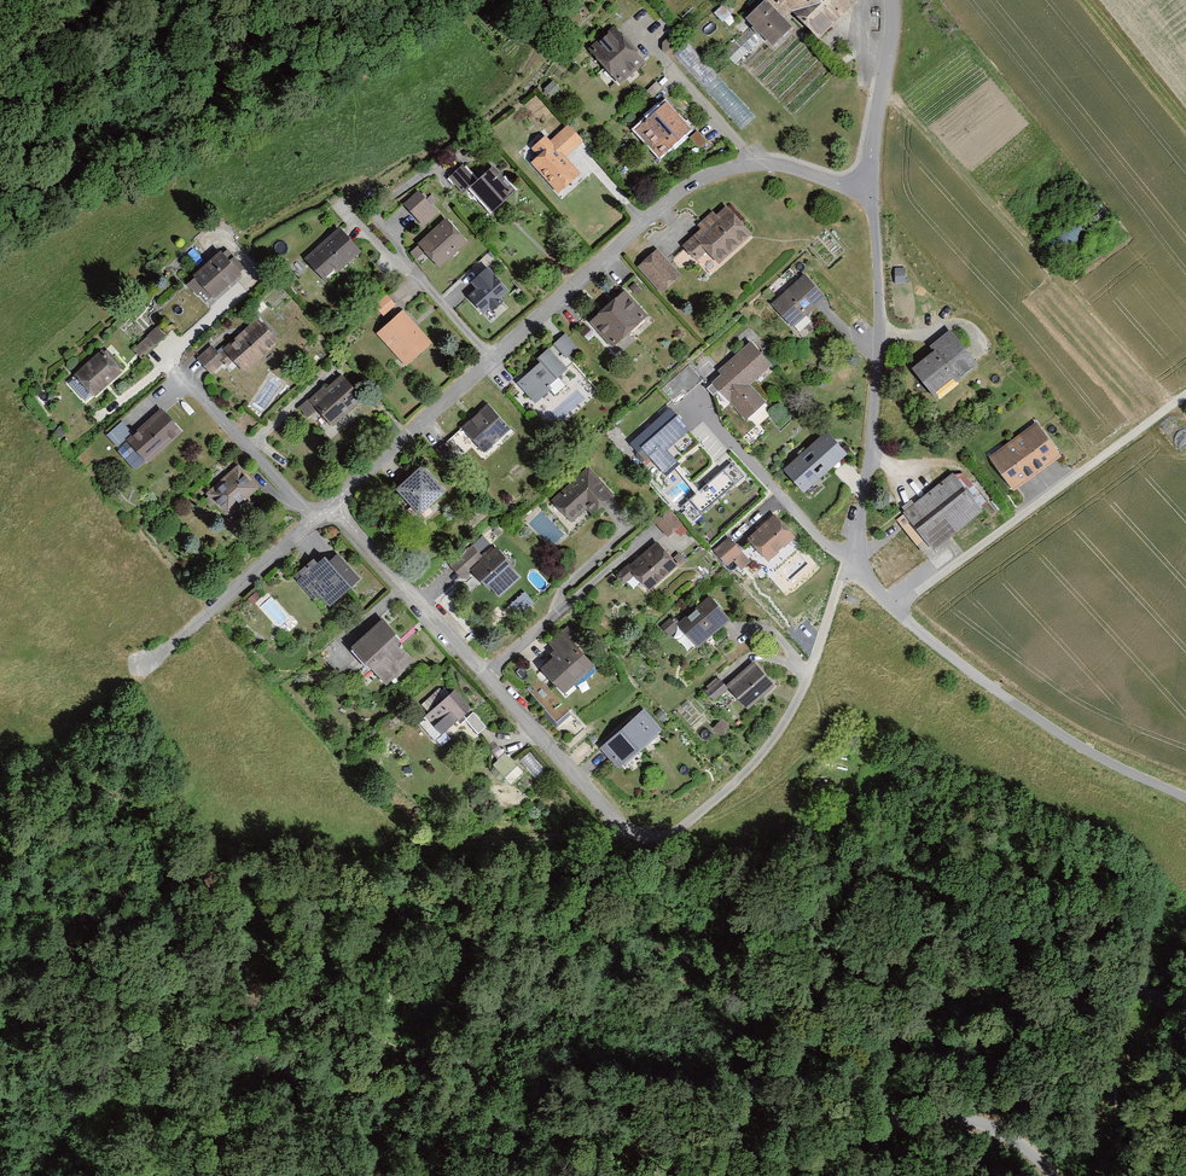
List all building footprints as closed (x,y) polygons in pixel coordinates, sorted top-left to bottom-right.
[(742,21),(771,49),(789,30),(781,22),(788,15),(814,40),(853,0),(762,0),(742,21)] [(644,65),(611,28),(585,52),(617,88),(644,65)] [(659,51),(662,56),(677,44),(670,36),(659,45),(659,51)] [(688,131),(661,104),(632,131),(658,159),(688,131)] [(578,143),(564,128),(547,143),(541,137),(526,151),(532,157),(525,163),(555,196),(577,176),(561,158),(578,143)] [(485,213),(510,192),(488,168),(472,182),(459,168),(446,179),(459,194),(464,189),(485,213)] [(402,208),(419,228),(435,213),(418,194),(402,208)] [(747,237),(721,208),(711,216),(708,212),(691,227),(696,232),(677,249),(681,253),(672,261),(677,266),(689,256),(693,260),(703,252),(715,265),(747,237)] [(463,245),(440,220),(404,253),(414,264),(420,258),(433,272),(463,245)] [(358,253),(336,229),(301,260),(319,281),(330,271),(333,275),(358,253)] [(653,251),(634,269),(659,295),(678,278),(653,251)] [(242,270),(225,252),(219,257),(217,255),(182,287),(192,299),(201,291),(212,303),(240,278),(237,274),(242,270)] [(508,291),(487,268),(471,282),(476,288),(468,296),(483,313),(508,291)] [(821,300),(799,276),(765,306),(794,337),(809,324),(802,317),(821,300)] [(632,285),(626,290),(633,298),(638,293),(632,285)] [(620,293),(585,323),(607,348),(642,318),(620,293)] [(373,308),(379,317),(392,308),(386,299),(373,308)] [(372,336),(402,367),(428,343),(398,312),(372,336)] [(251,319),(217,351),(239,375),(273,343),(251,319)] [(930,353),(906,372),(930,402),(975,366),(948,332),(926,349),(930,353)] [(513,385),(532,406),(546,393),(543,389),(563,371),(559,366),(578,350),(563,333),(533,359),(537,364),(513,385)] [(150,334),(130,351),(137,360),(158,343),(150,334)] [(719,397),(741,423),(761,406),(747,389),(771,368),(749,342),(713,373),(717,377),(702,390),(713,402),(719,397)] [(208,348),(193,363),(203,374),(219,360),(208,348)] [(69,380),(88,402),(121,372),(101,350),(69,380)] [(356,401),(336,378),(324,388),(322,385),(293,410),(307,426),(316,418),(325,428),(356,401)] [(121,443),(140,465),(176,433),(160,415),(172,404),(161,392),(145,405),(154,415),(121,443)] [(507,431),(485,406),(457,430),(479,455),(507,431)] [(684,432),(666,410),(624,446),(642,466),(646,463),(659,479),(674,466),(661,451),(684,432)] [(1033,423),(985,459),(1010,492),(1058,456),(1033,423)] [(846,458),(822,434),(783,473),(807,497),(846,458)] [(253,490),(235,467),(201,494),(204,499),(199,503),(206,511),(211,506),(220,517),(253,490)] [(410,516),(437,494),(416,469),(389,491),(410,516)] [(611,499),(585,471),(547,504),(566,525),(581,512),(588,520),(611,499)] [(718,471),(705,480),(714,494),(728,485),(718,471)] [(948,475),(896,514),(900,520),(894,524),(919,557),(983,508),(959,476),(952,481),(948,475)] [(665,511),(651,522),(664,538),(678,527),(665,511)] [(771,518),(743,543),(762,565),(790,540),(771,518)] [(723,540),(708,554),(722,569),(727,564),(736,573),(745,564),(723,540)] [(653,545),(613,579),(620,586),(627,580),(642,598),(674,570),(653,545)] [(296,573),(326,608),(358,581),(331,549),(314,564),(311,560),(296,573)] [(465,572),(491,604),(521,580),(495,549),(473,566),(463,554),(446,568),(456,580),(465,572)] [(675,630),(690,648),(724,620),(707,599),(676,624),(670,616),(656,627),(665,638),(675,630)] [(377,621),(345,648),(378,686),(409,659),(377,621)] [(535,671),(557,698),(593,669),(563,632),(545,647),(553,656),(535,671)] [(741,714),(772,687),(750,663),(722,688),(716,682),(704,693),(710,700),(721,691),(741,714)] [(455,691),(423,717),(439,736),(470,709),(455,691)] [(640,712),(595,749),(612,770),(657,732),(640,712)] [(529,771),(539,765),(531,752),(521,758),(529,771)] [(500,755),(489,766),(501,778),(512,767),(500,755)]
